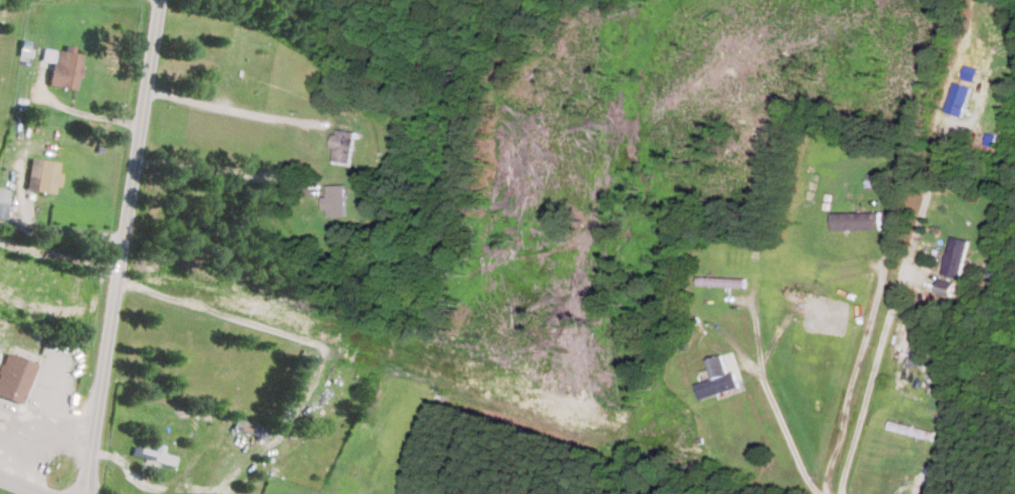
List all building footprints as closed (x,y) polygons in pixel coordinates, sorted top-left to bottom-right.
[(65,51),(43,48),(41,60),(52,62),(48,86),(77,90),(82,54),(73,53),(74,47),(66,46),(65,51)] [(973,86),(955,82),(948,113),(967,117),(973,86)] [(356,131),(335,129),(333,147),(335,147),(333,161),(353,163),(356,131)] [(57,194),(60,172),(57,172),(59,162),(30,158),(26,189),(57,194)] [(328,185),(329,196),(323,196),(324,210),(330,209),(330,217),(347,217),(347,185),(328,185)] [(0,189),(0,219),(5,219),(10,190),(0,189)] [(834,229),(883,228),(882,210),(834,211),(834,229)] [(944,272),(962,278),(973,239),(954,234),(944,272)] [(956,295),(959,281),(942,278),(939,292),(956,295)] [(928,348),(911,344),(906,361),(923,366),(928,348)] [(742,387),(737,369),(729,371),(725,353),(708,358),(713,378),(697,383),(701,399),(742,387)] [(21,404),(33,363),(2,354),(0,361),(0,398),(21,404)] [(163,445),(155,443),(154,449),(135,445),(133,454),(159,461),(163,445)]
